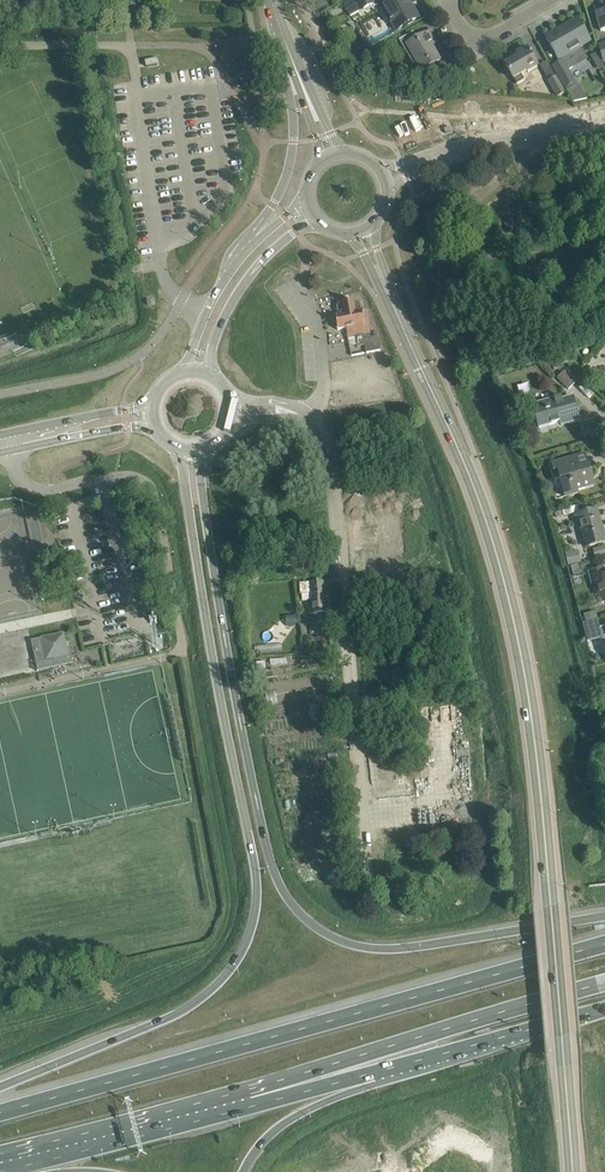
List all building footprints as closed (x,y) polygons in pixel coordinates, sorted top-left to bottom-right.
[(351,16),(360,11),(360,12),(375,4),(373,0),(345,0),(342,2),(351,16)] [(410,3),(409,0),(379,0),(396,31),(419,18),(419,17),(415,19),(407,5),(410,3)] [(601,31),(604,30),(604,10),(595,13),(601,31)] [(558,31),(547,38),(561,63),(554,67),(566,88),(566,87),(568,90),(567,91),(574,102),(587,99),(579,85),(576,86),(574,83),(575,82),(568,70),(588,58),(581,45),(590,40),(579,22),(563,31),(564,32),(560,35),(558,31)] [(408,45),(422,71),(440,61),(431,46),(439,42),(432,31),(418,39),(414,32),(399,40),(404,48),(408,45)] [(519,58),(506,65),(514,79),(517,85),(525,80),(521,75),(527,71),(528,73),(538,67),(531,56),(533,55),(532,53),(530,54),(527,49),(518,54),(519,58)] [(599,52),(592,56),(600,71),(604,68),(599,52)] [(362,72),(359,64),(351,67),(355,75),(362,72)] [(549,81),(558,96),(565,92),(556,77),(549,81)] [(339,316),(337,316),(338,330),(347,328),(348,337),(356,336),(358,347),(365,345),(367,353),(381,350),(377,331),(374,332),(375,337),(371,337),(370,333),(368,310),(363,311),(361,311),(359,302),(354,303),(354,300),(342,303),(342,305),(337,306),(339,316)] [(557,379),(569,390),(575,383),(564,372),(557,379)] [(533,404),(536,416),(539,428),(567,420),(568,423),(580,420),(573,397),(563,400),(562,397),(533,404)] [(552,463),(555,475),(562,473),(565,484),(562,485),(565,497),(578,493),(577,491),(594,486),(588,463),(578,466),(575,456),(552,463)] [(576,516),(578,524),(580,523),(587,547),(604,542),(604,538),(602,528),(600,528),(595,511),(598,510),(597,510),(586,513),(576,516)] [(593,549),(596,559),(604,556),(604,546),(593,549)] [(573,548),(565,550),(569,566),(581,562),(579,551),(574,552),(573,548)] [(578,565),(571,567),(574,576),(581,574),(578,565)] [(589,572),(591,579),(595,578),(602,603),(604,602),(604,571),(604,567),(589,572)] [(307,583),(301,583),(301,594),(311,594),(312,607),(308,607),(309,613),(313,613),(325,612),(323,582),(311,583),(307,583)] [(598,619),(583,623),(585,632),(601,628),(598,619)] [(64,633),(31,640),(36,663),(69,656),(65,638),(64,633)]
